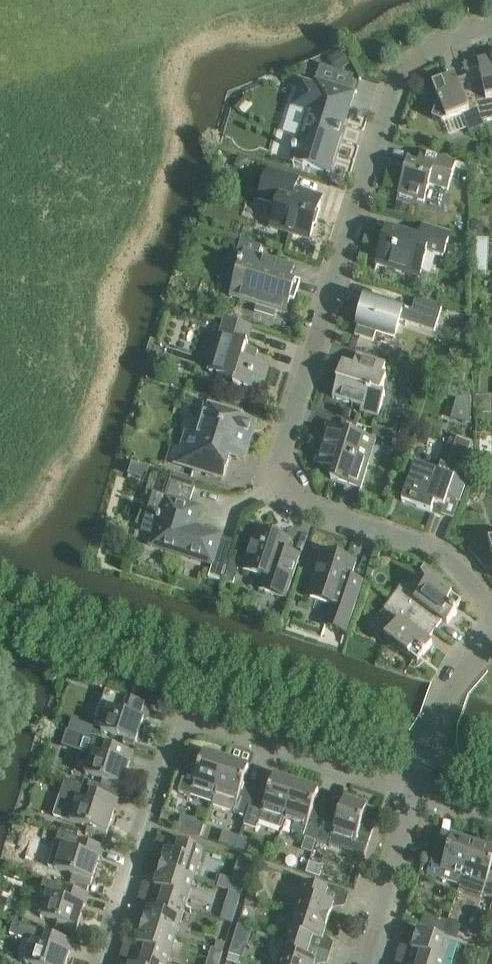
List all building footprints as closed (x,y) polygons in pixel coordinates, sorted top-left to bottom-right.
[(341,52),(332,58),(341,70),(350,63),(341,52)] [(467,70),(484,127),(485,127),(483,122),(491,120),(491,58),(478,61),(479,67),(467,70)] [(470,133),(484,127),(467,70),(466,70),(468,75),(457,80),(455,74),(432,83),(440,104),(438,104),(432,118),(442,122),(462,114),(470,133)] [(316,80),(314,84),(301,80),(293,107),(306,111),(291,160),(330,172),(354,92),(316,80)] [(479,144),(478,155),(488,155),(489,144),(479,144)] [(418,165),(408,162),(399,194),(424,201),(429,184),(448,190),(456,163),(422,152),(418,165)] [(468,170),(468,171),(478,174),(482,160),(474,157),(473,157),(468,170)] [(299,178),(268,168),(259,199),(277,205),(270,228),(309,240),(322,197),(296,188),(299,178)] [(471,233),(483,234),(483,227),(478,222),(471,221),(471,233)] [(450,233),(424,225),(419,238),(388,228),(376,264),(419,278),(427,251),(443,256),(450,233)] [(237,252),(244,254),(231,297),(285,314),(290,299),(294,301),(300,282),(291,279),(295,266),(259,255),(262,246),(241,239),(237,252)] [(473,239),(473,255),(488,255),(489,240),(473,239)] [(400,320),(416,325),(434,331),(443,304),(416,296),(412,310),(380,299),(379,304),(366,300),(355,335),(373,341),(376,333),(394,338),(400,320)] [(253,327),(226,319),(209,372),(235,380),(234,385),(262,393),(270,367),(255,363),(258,351),(246,347),(253,327)] [(338,381),(336,388),(333,397),(362,407),(360,412),(378,417),(385,394),(381,393),(386,376),(382,375),(386,364),(357,355),(353,366),(342,363),(337,380),(338,381)] [(454,384),(450,395),(460,398),(454,417),(469,422),(471,414),(470,390),(454,384)] [(225,406),(223,412),(206,407),(197,436),(187,433),(177,464),(223,479),(229,456),(245,461),(257,422),(241,417),(243,412),(225,406)] [(327,425),(319,451),(323,452),(320,465),(334,469),(331,479),(361,488),(369,463),(376,440),(372,439),(371,439),(355,434),(358,424),(343,420),(340,429),(327,425)] [(374,429),(372,436),(383,440),(386,433),(374,429)] [(431,511),(434,502),(445,506),(448,497),(460,501),(473,464),(472,442),(457,436),(447,464),(441,462),(438,471),(416,463),(402,501),(431,511)] [(491,461),(480,461),(480,474),(491,475),(491,461)] [(154,536),(151,545),(213,565),(208,578),(223,583),(227,568),(213,563),(222,536),(222,535),(194,526),(200,507),(189,504),(195,482),(196,482),(197,481),(172,474),(171,475),(173,475),(166,497),(158,494),(152,514),(158,516),(157,519),(159,520),(154,536)] [(476,476),(472,486),(479,489),(483,479),(476,476)] [(291,540),(256,529),(243,570),(263,577),(259,589),(286,598),(300,556),(287,551),(291,540)] [(468,549),(487,570),(491,569),(491,542),(488,543),(483,536),(468,549)] [(313,578),(307,596),(331,604),(328,614),(349,621),(363,581),(351,577),(356,562),(322,550),(313,578)] [(231,561),(224,581),(234,584),(240,564),(231,561)] [(400,586),(392,598),(435,630),(443,620),(447,623),(462,604),(429,580),(419,593),(400,586)] [(385,639),(418,663),(433,643),(428,640),(435,630),(392,598),(383,609),(395,625),(385,639)] [(101,731),(136,742),(144,719),(147,720),(152,705),(106,691),(95,725),(102,727),(101,731)] [(68,731),(63,746),(92,755),(86,774),(92,776),(103,780),(102,785),(121,791),(133,752),(68,731)] [(186,770),(178,791),(191,796),(192,794),(212,801),(214,795),(227,759),(204,752),(197,774),(186,770)] [(212,801),(211,805),(233,812),(246,817),(254,793),(241,789),(249,767),(227,759),(214,795),(212,801)] [(246,817),(244,824),(257,829),(259,821),(281,829),(285,819),(297,783),(274,776),(269,791),(267,798),(254,793),(246,817)] [(118,799),(64,782),(54,816),(88,827),(87,832),(106,838),(118,799)] [(297,783),(285,819),(295,822),(291,832),(306,837),(316,841),(324,817),(312,813),(319,791),(297,783)] [(324,817),(316,841),(341,849),(364,857),(376,823),(363,819),(367,807),(344,799),(339,815),(337,821),(324,817)] [(181,816),(177,829),(200,837),(205,824),(181,816)] [(223,831),(219,844),(235,849),(240,837),(223,831)] [(103,846),(59,832),(48,866),(73,874),(72,880),(91,886),(103,846)] [(437,843),(430,864),(427,874),(461,885),(475,843),(452,836),(449,847),(437,843)] [(240,837),(236,849),(248,853),(252,841),(240,837)] [(316,841),(306,837),(302,849),(312,852),(316,841)] [(166,850),(161,868),(194,879),(203,849),(199,848),(179,842),(176,853),(166,850)] [(460,888),(491,899),(491,872),(490,871),(491,866),(491,849),(475,843),(461,885),(460,888)] [(310,864),(308,872),(319,876),(322,868),(310,864)] [(161,868),(155,886),(164,889),(161,900),(185,907),(194,879),(161,868)] [(221,876),(218,886),(234,891),(241,894),(243,887),(245,883),(232,879),(221,876)] [(88,893),(44,879),(40,892),(48,894),(41,916),(58,922),(57,927),(76,933),(88,893)] [(295,911),(328,921),(334,903),(325,900),(328,889),(304,881),(295,911)] [(250,889),(248,896),(255,898),(257,891),(250,889)] [(248,896),(245,904),(252,907),(255,898),(248,896)] [(148,907),(143,925),(176,936),(185,907),(161,900),(158,910),(148,907)] [(224,904),(220,918),(232,922),(237,908),(224,904)] [(295,911),(286,939),(310,947),(313,936),(323,939),(328,921),(295,911)] [(444,932),(448,921),(424,913),(421,924),(444,932)] [(448,921),(444,932),(458,937),(463,924),(449,919),(448,921)] [(14,922),(10,935),(33,942),(26,963),(28,963),(66,963),(73,941),(14,922)] [(137,943),(146,946),(143,957),(165,963),(167,963),(176,936),(143,925),(137,943)] [(240,957),(244,958),(253,930),(239,925),(229,953),(240,957)] [(418,963),(422,963),(444,963),(451,941),(418,930),(412,949),(421,952),(418,963)] [(316,960),(306,957),(310,947),(286,939),(278,963),(315,963),(316,960)] [(218,942),(216,948),(223,951),(225,944),(218,942)] [(227,961),(234,963),(238,963),(240,957),(229,953),(227,961)]
